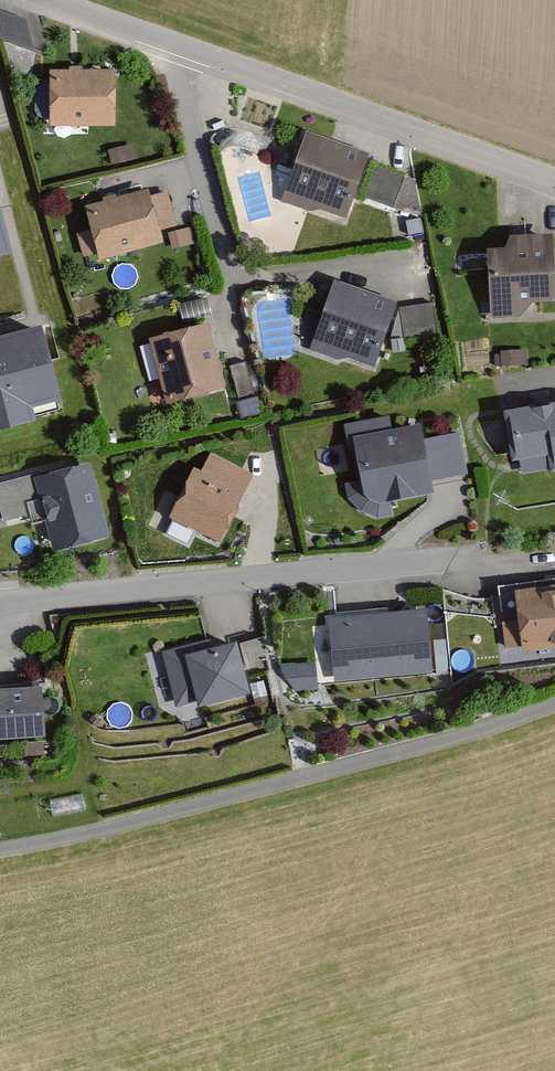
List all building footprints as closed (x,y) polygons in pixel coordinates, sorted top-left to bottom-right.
[(0,14),(0,44),(38,55),(30,22),(0,14)] [(117,127),(117,74),(54,74),(54,127),(117,127)] [(284,206),(309,216),(321,214),(347,224),(371,164),(348,155),(350,151),(311,136),(284,206)] [(405,180),(378,170),(368,197),(395,207),(405,180)] [(154,200),(152,192),(89,209),(95,233),(78,237),(84,258),(102,253),(104,263),(167,246),(163,231),(175,228),(166,197),(154,200)] [(190,248),(187,235),(170,239),(173,252),(190,248)] [(516,240),(512,254),(493,254),(496,322),(525,321),(531,307),(554,307),(554,239),(516,240)] [(311,353),(336,362),(349,360),(375,371),(398,311),(376,302),(377,298),(339,283),(311,353)] [(437,338),(433,309),(401,314),(405,343),(437,338)] [(227,395),(214,330),(154,342),(167,406),(227,395)] [(0,345),(0,434),(42,424),(40,413),(69,406),(51,333),(0,345)] [(255,400),(247,365),(228,369),(236,404),(255,400)] [(507,412),(513,467),(521,466),(522,477),(554,473),(554,407),(507,412)] [(394,433),(392,420),(342,426),(345,449),(356,448),(360,483),(340,485),(342,502),(359,514),(378,519),(390,517),(389,503),(440,498),(438,480),(461,477),(457,438),(428,442),(427,430),(394,433)] [(254,476),(211,456),(204,471),(196,468),(170,521),(221,545),(254,476)] [(92,467),(39,480),(37,475),(0,484),(0,513),(3,524),(44,514),(54,553),(110,539),(92,467)] [(518,593),(521,626),(499,629),(501,651),(523,649),(524,656),(554,653),(554,589),(518,593)] [(429,676),(424,613),(329,621),(334,683),(429,676)] [(267,671),(259,641),(243,644),(251,675),(267,671)] [(251,697),(239,645),(212,651),(210,642),(162,653),(175,708),(197,703),(198,709),(251,697)] [(278,667),(295,693),(315,692),(314,665),(278,667)] [(44,693),(0,694),(0,742),(44,742),(44,693)]
